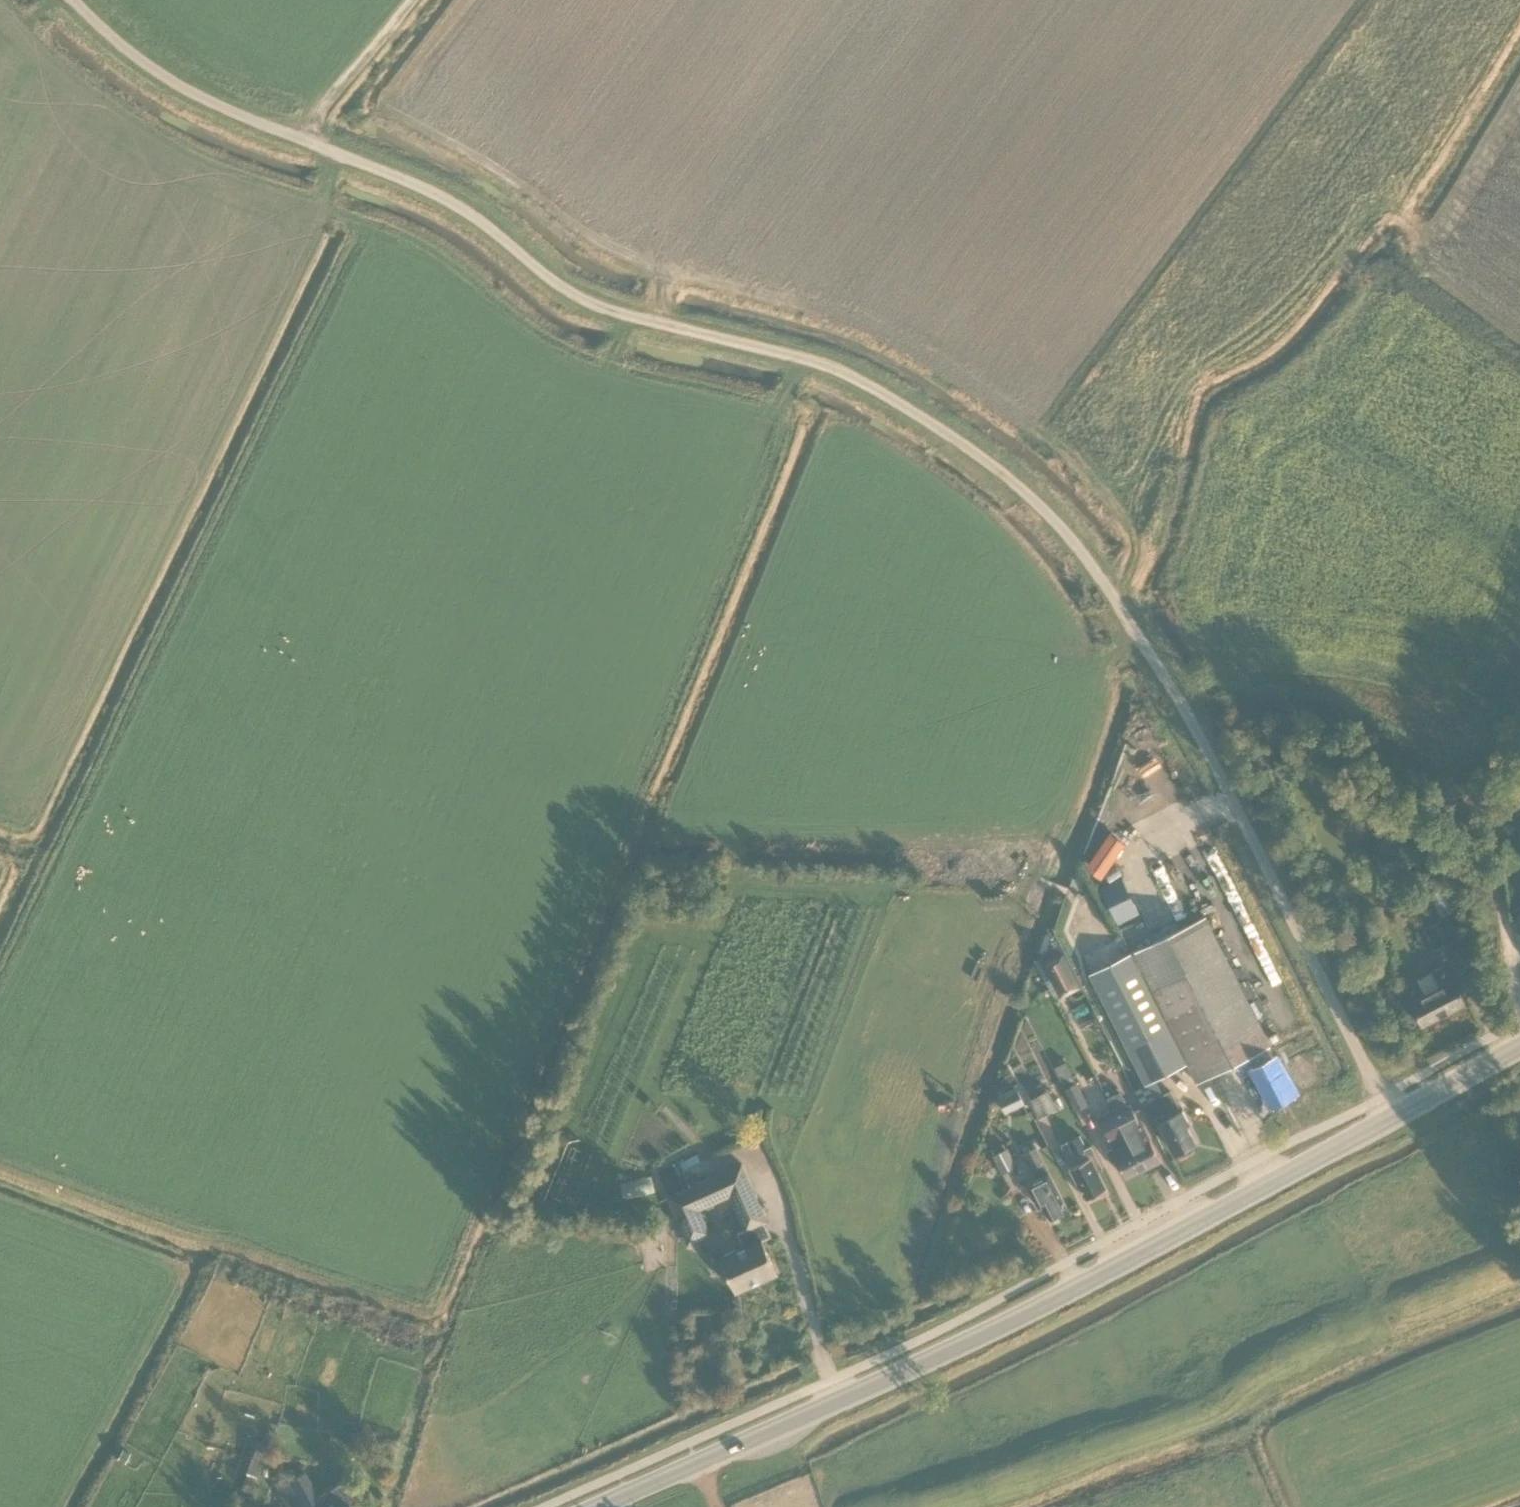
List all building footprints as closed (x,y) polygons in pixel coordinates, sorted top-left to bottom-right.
[(1113,879),(1123,877),(1119,860),(1098,864),(1103,889),(1115,886),(1113,879)] [(1432,894),(1443,915),(1454,909),(1443,888),(1432,894)] [(1425,927),(1436,948),(1457,937),(1447,916),(1425,927)] [(1206,917),(1134,953),(1188,1063),(1197,1082),(1271,1045),(1206,917)] [(1043,961),(1060,997),(1082,987),(1064,951),(1043,961)] [(1146,1084),(1188,1063),(1134,953),(1091,975),(1146,1084)] [(1423,1026),(1467,1002),(1456,978),(1454,979),(1446,964),(1404,986),(1412,1001),(1410,1002),(1423,1026)] [(1273,1040),(1278,1037),(1275,1032),(1270,1035),(1273,1040)] [(1274,1054),(1270,1045),(1249,1056),(1253,1065),(1252,1065),(1273,1106),(1296,1095),(1275,1054),(1274,1054)] [(1056,1066),(1077,1110),(1088,1104),(1068,1060),(1056,1066)] [(1031,1099),(1047,1091),(1043,1083),(1027,1090),(1031,1099)] [(1001,1099),(1007,1111),(1025,1102),(1019,1090),(1001,1099)] [(1030,1099),(1039,1117),(1057,1108),(1049,1090),(1047,1091),(1031,1099),(1030,1099)] [(1115,1113),(1143,1169),(1160,1161),(1146,1131),(1143,1132),(1138,1121),(1140,1120),(1131,1102),(1128,1104),(1121,1090),(1107,1097),(1109,1100),(1115,1113)] [(1160,1122),(1176,1154),(1197,1144),(1187,1125),(1189,1123),(1183,1110),(1179,1113),(1176,1107),(1179,1105),(1172,1091),(1147,1103),(1154,1118),(1158,1116),(1161,1121),(1160,1122)] [(1143,1169),(1115,1113),(1101,1120),(1113,1147),(1108,1150),(1113,1160),(1117,1158),(1127,1178),(1143,1170),(1143,1169)] [(1072,1167),(1087,1198),(1107,1189),(1098,1170),(1103,1168),(1092,1144),(1085,1147),(1079,1136),(1069,1141),(1076,1154),(1077,1154),(1081,1163),(1072,1167)] [(995,1154),(994,1155),(1003,1173),(1017,1165),(1008,1147),(1006,1148),(1004,1143),(993,1149),(995,1154)] [(1045,1206),(1051,1217),(1068,1208),(1036,1146),(1025,1152),(1038,1178),(1027,1183),(1040,1208),(1045,1206)] [(654,1175),(626,1181),(629,1194),(657,1188),(654,1175)] [(715,1203),(705,1181),(669,1197),(690,1244),(712,1234),(701,1209),(715,1203)] [(737,1292),(779,1274),(764,1239),(771,1236),(765,1223),(768,1221),(760,1203),(759,1203),(760,1204),(756,1206),(758,1212),(741,1219),(746,1230),(740,1233),(746,1246),(721,1257),(737,1292)] [(272,1438),(277,1424),(269,1421),(264,1435),(272,1438)] [(262,1459),(268,1443),(258,1439),(253,1456),(262,1459)] [(257,1476),(262,1459),(253,1456),(251,1456),(246,1473),(256,1476),(257,1476)] [(318,1495),(304,1470),(288,1479),(304,1506),(305,1506),(350,1506),(349,1504),(360,1497),(349,1477),(318,1495)] [(251,1491),(256,1476),(246,1473),(241,1488),(251,1491)]
